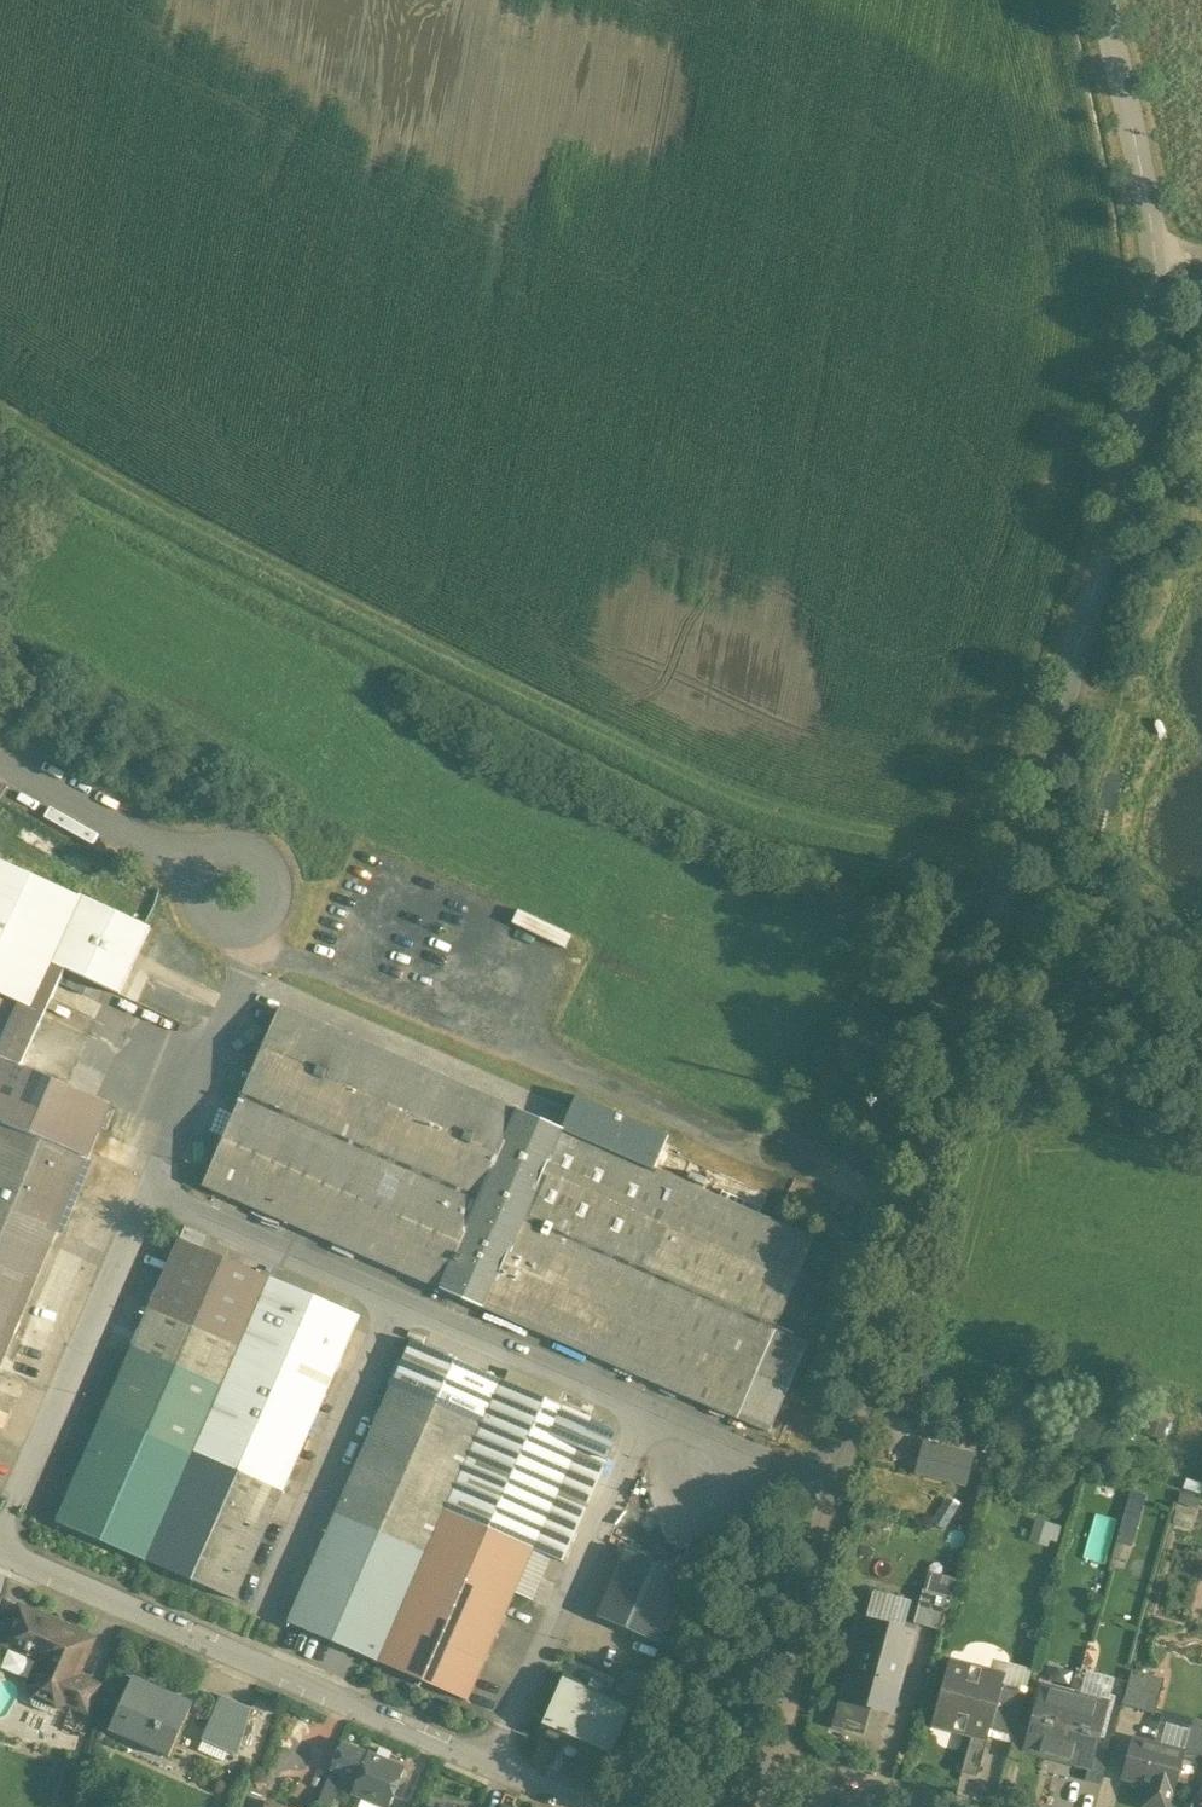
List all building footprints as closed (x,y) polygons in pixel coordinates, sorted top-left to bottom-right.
[(0,861),(0,995),(20,1004),(31,1009),(52,964),(82,899),(79,898),(0,861)] [(100,867),(90,861),(84,872),(94,877),(100,867)] [(82,899),(52,964),(65,971),(65,969),(120,995),(151,929),(80,896),(79,898),(82,899)] [(0,1047),(0,1122),(87,1158),(87,1157),(89,1158),(111,1104),(21,1067),(59,983),(65,971),(52,964),(31,1009),(20,1004),(0,1047)] [(140,999),(147,974),(134,970),(127,995),(140,999)] [(90,983),(65,971),(59,983),(84,995),(90,983)] [(20,1004),(0,995),(0,1047),(20,1004)] [(562,1129),(281,1007),(204,1186),(737,1419),(776,1330),(815,1239),(655,1170),(562,1129)] [(920,1083),(875,1070),(858,1124),(904,1137),(920,1083)] [(665,1148),(670,1136),(577,1096),(562,1129),(655,1170),(665,1148)] [(0,1122),(0,1266),(36,1281),(87,1158),(0,1122)] [(62,1225),(15,1373),(44,1382),(91,1234),(62,1225)] [(270,1278),(180,1239),(133,1348),(222,1387),(270,1278)] [(0,1266),(0,1368),(36,1281),(0,1266)] [(359,1317),(270,1278),(222,1387),(194,1452),(252,1478),(253,1477),(283,1491),(359,1317)] [(776,1330),(737,1419),(770,1433),(809,1344),(776,1330)] [(458,1361),(412,1341),(393,1385),(438,1404),(458,1361)] [(222,1387),(133,1348),(57,1521),(147,1561),(194,1452),(222,1387)] [(510,1384),(458,1361),(438,1404),(483,1423),(572,1461),(578,1448),(591,1419),(590,1418),(558,1405),(510,1384)] [(540,1382),(516,1372),(510,1384),(558,1405),(563,1393),(540,1383),(540,1382)] [(438,1404),(393,1385),(336,1514),(402,1543),(426,1553),(445,1510),(483,1423),(438,1404)] [(595,1407),(563,1393),(558,1405),(590,1418),(595,1407)] [(614,1429),(591,1419),(578,1448),(605,1459),(615,1435),(614,1429)] [(572,1461),(483,1423),(445,1510),(534,1549),(562,1485),(572,1461)] [(968,1485),(976,1450),(922,1438),(914,1473),(968,1485)] [(605,1459),(578,1448),(572,1461),(599,1473),(600,1471),(605,1459)] [(252,1478),(194,1452),(147,1561),(236,1600),(283,1491),(253,1477),(252,1478)] [(599,1473),(572,1461),(562,1485),(589,1497),(600,1471),(599,1473)] [(935,1520),(948,1527),(962,1500),(948,1493),(935,1520)] [(1178,1507),(1195,1512),(1198,1499),(1182,1494),(1178,1507)] [(534,1549),(445,1510),(426,1553),(402,1543),(393,1565),(417,1575),(407,1597),(450,1616),(469,1572),(515,1592),(534,1549)] [(1176,1512),(1172,1527),(1190,1532),(1194,1517),(1176,1512)] [(402,1543),(336,1514),(289,1623),(379,1662),(407,1597),(417,1575),(393,1565),(402,1543)] [(1117,1546),(1126,1549),(1135,1517),(1126,1515),(1117,1546)] [(1063,1528),(1037,1522),(1031,1544),(1051,1549),(1053,1543),(1059,1545),(1063,1529),(1063,1528)] [(553,1557),(534,1549),(515,1592),(534,1600),(553,1557)] [(688,1577),(627,1550),(597,1616),(659,1643),(688,1577)] [(450,1616),(407,1597),(379,1662),(468,1701),(515,1592),(469,1572),(450,1616)] [(924,1593),(914,1625),(942,1633),(950,1601),(924,1593)] [(92,1639),(20,1608),(5,1642),(28,1651),(35,1649),(39,1651),(45,1653),(48,1660),(46,1664),(39,1665),(30,1686),(37,1689),(59,1699),(88,1712),(100,1686),(76,1676),(92,1639)] [(870,1622),(858,1619),(847,1660),(853,1662),(859,1663),(870,1622)] [(913,1633),(870,1622),(859,1663),(853,1662),(843,1699),(891,1713),(913,1633)] [(1008,1678),(951,1662),(932,1725),(972,1738),(969,1746),(985,1751),(992,1729),(1004,1688),(1008,1678)] [(1031,1673),(1011,1667),(1008,1678),(1004,1688),(1026,1694),(1031,1673)] [(1165,1680),(1132,1671),(1122,1707),(1127,1708),(1155,1716),(1162,1689),(1165,1680)] [(633,1704),(566,1675),(541,1733),(608,1762),(633,1704)] [(194,1706),(134,1678),(109,1731),(170,1758),(194,1706)] [(1076,1695),(1043,1686),(1032,1730),(1026,1750),(1027,1751),(1058,1759),(1076,1695)] [(1026,1694),(1004,1688),(992,1729),(1014,1735),(1017,1726),(1026,1694)] [(37,1689),(29,1707),(51,1717),(59,1699),(37,1689)] [(1108,1703),(1076,1695),(1058,1759),(1090,1769),(1091,1769),(1092,1763),(1096,1749),(1107,1709),(1107,1708),(1108,1703)] [(252,1710),(225,1697),(204,1740),(238,1756),(252,1710)] [(1154,1744),(1185,1752),(1185,1753),(1201,1758),(1201,1731),(1161,1719),(1154,1744)] [(1014,1735),(1009,1757),(1024,1761),(1027,1751),(1026,1750),(1032,1730),(1017,1726),(1014,1735)] [(1154,1744),(1134,1738),(1123,1780),(1149,1787),(1153,1788),(1153,1790),(1172,1795),(1174,1796),(1177,1783),(1185,1753),(1185,1752),(1154,1744)] [(866,1746),(851,1741),(847,1756),(848,1756),(846,1763),(859,1767),(861,1760),(862,1761),(866,1746)] [(371,1755),(343,1744),(332,1772),(335,1773),(346,1778),(341,1790),(354,1795),(371,1755)] [(985,1751),(969,1746),(961,1773),(977,1777),(985,1751)] [(1096,1749),(1092,1763),(1091,1769),(1090,1769),(1086,1780),(1101,1785),(1107,1762),(1110,1754),(1096,1749)] [(371,1755),(354,1795),(359,1797),(373,1803),(383,1806),(392,1806),(407,1770),(391,1763),(394,1755),(383,1751),(380,1758),(376,1757),(371,1755)] [(1185,1753),(1177,1783),(1196,1788),(1201,1766),(1201,1758),(1185,1753)] [(1196,1788),(1193,1801),(1201,1803),(1201,1766),(1196,1788)] [(1153,1790),(1153,1788),(1149,1787),(1144,1806),(1168,1806),(1172,1795),(1153,1790)] [(373,1803),(359,1797),(355,1806),(371,1806),(373,1803)]
